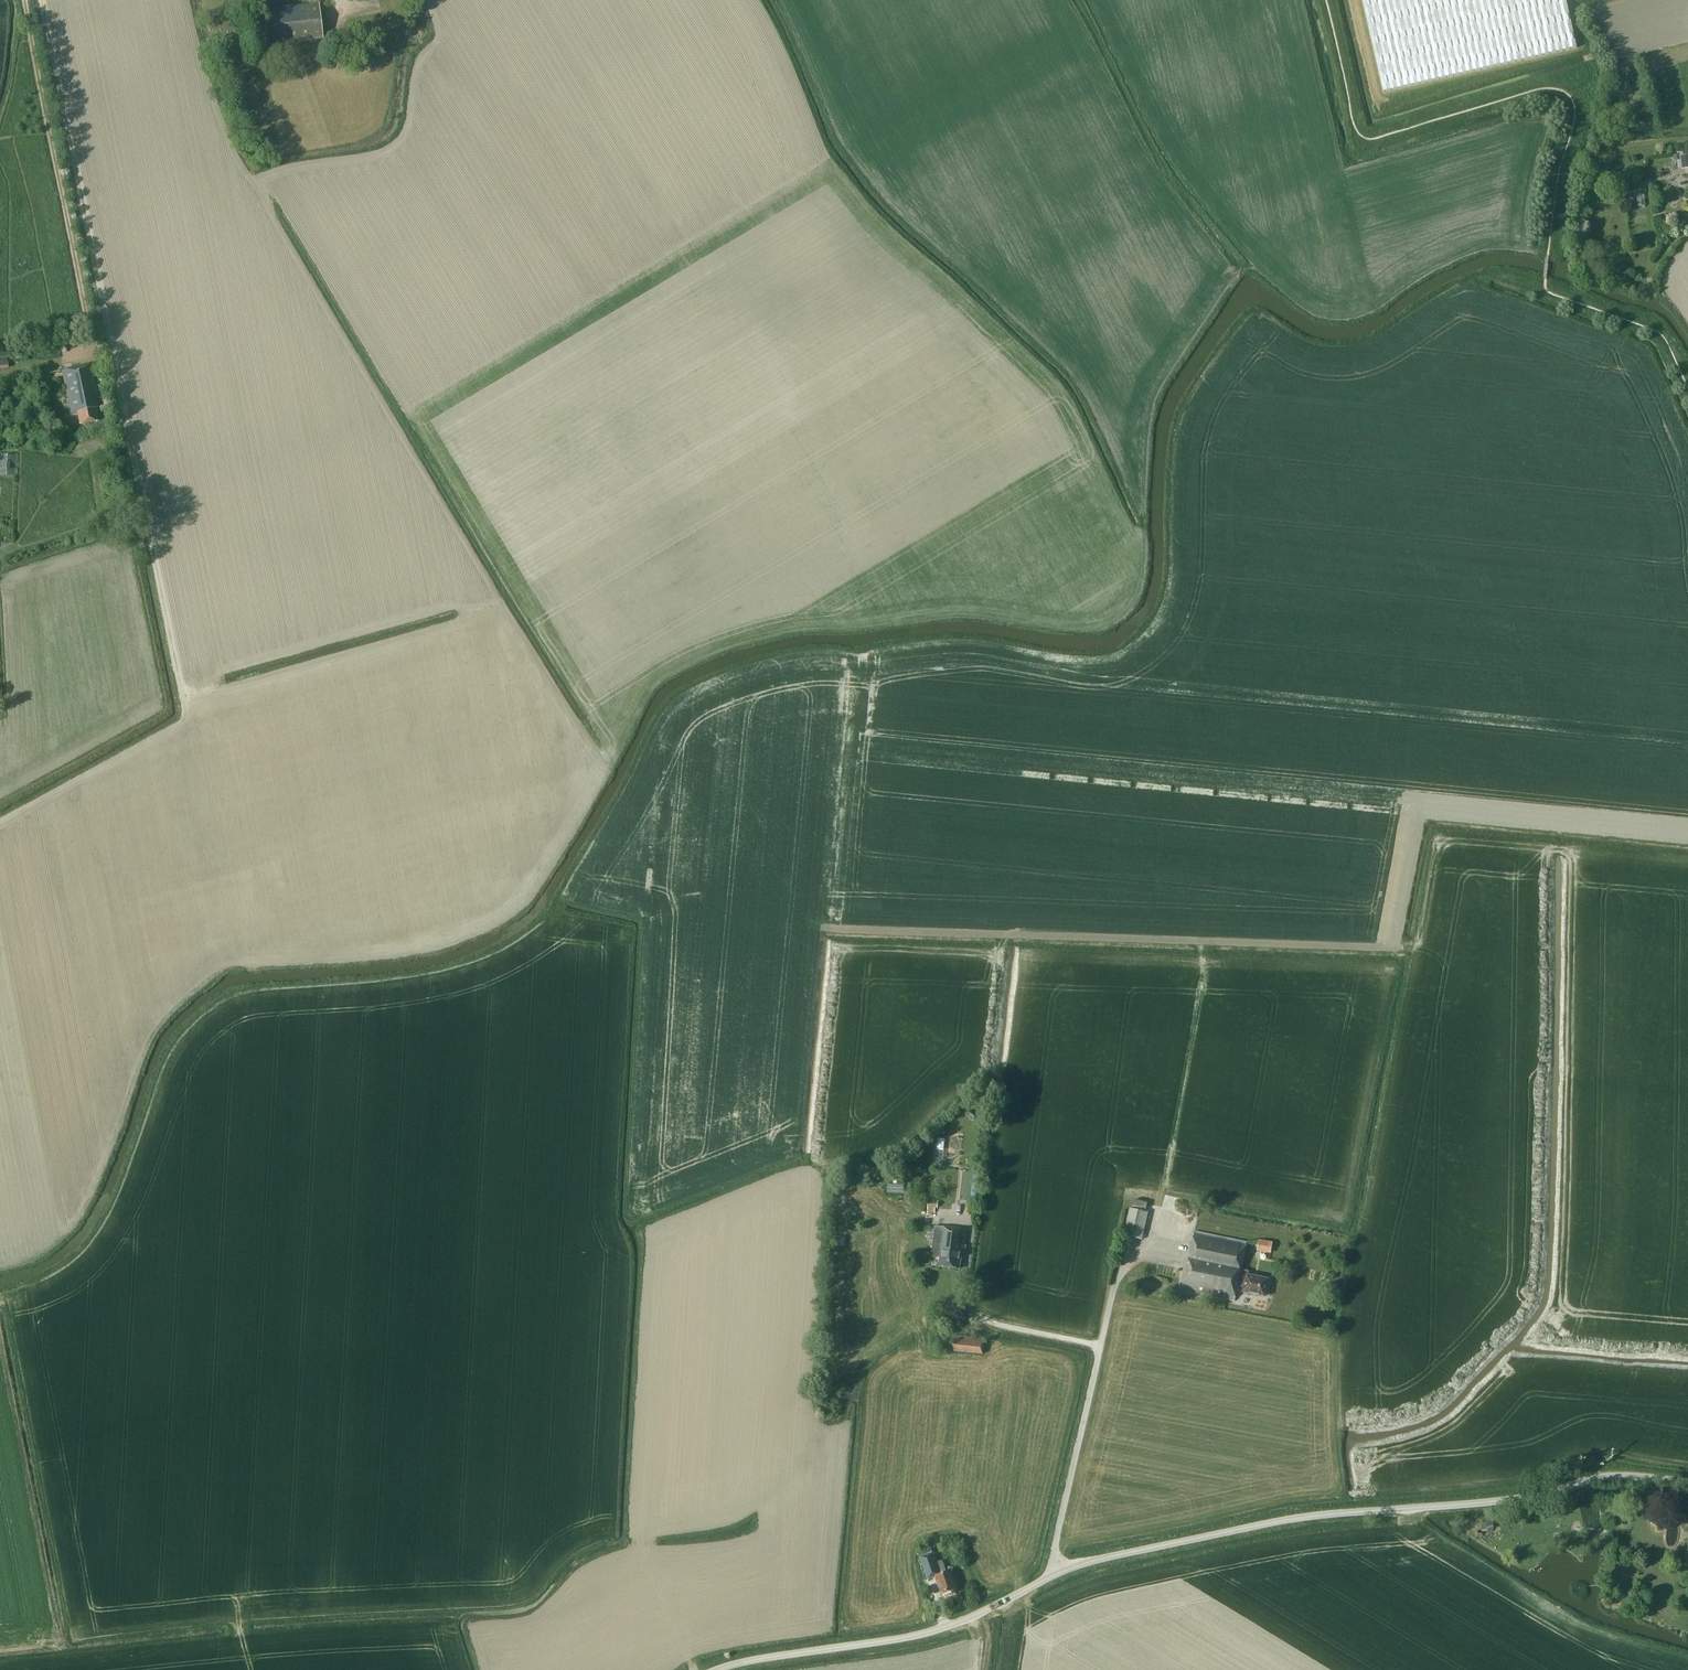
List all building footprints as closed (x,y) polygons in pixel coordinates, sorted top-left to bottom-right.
[(1384,92),(1577,49),(1566,0),(1363,0),(1384,92)] [(323,39),(319,5),(264,11),(268,46),(323,39)] [(1646,192),(1640,193),(1642,205),(1648,204),(1646,192)] [(12,367),(9,357),(0,359),(0,370),(12,367)] [(100,399),(92,365),(62,371),(72,414),(78,412),(81,425),(100,421),(97,409),(100,408),(98,399),(100,399)] [(0,474),(18,475),(18,454),(1,454),(0,474)] [(948,1151),(948,1138),(940,1138),(939,1164),(946,1164),(946,1161),(961,1162),(961,1155),(957,1155),(957,1151),(948,1151)] [(958,1200),(975,1202),(979,1173),(961,1171),(958,1200)] [(928,1208),(937,1208),(938,1201),(929,1200),(928,1208)] [(1124,1236),(1142,1240),(1148,1213),(1130,1209),(1124,1236)] [(961,1255),(964,1255),(967,1230),(935,1227),(931,1257),(940,1258),(939,1268),(960,1270),(961,1255)] [(1182,1292),(1235,1303),(1238,1286),(1245,1287),(1244,1294),(1265,1299),(1268,1282),(1247,1277),(1248,1271),(1242,1270),(1247,1244),(1194,1233),(1182,1292)] [(845,1247),(846,1237),(835,1236),(834,1246),(845,1247)] [(1257,1250),(1271,1253),(1272,1244),(1259,1242),(1257,1250)] [(953,1351),(983,1354),(985,1339),(955,1336),(953,1351)] [(926,1550),(927,1553),(920,1555),(927,1577),(934,1575),(936,1581),(938,1581),(942,1593),(951,1590),(951,1592),(957,1590),(950,1569),(945,1570),(942,1559),(935,1561),(934,1558),(939,1556),(935,1546),(926,1550)]
